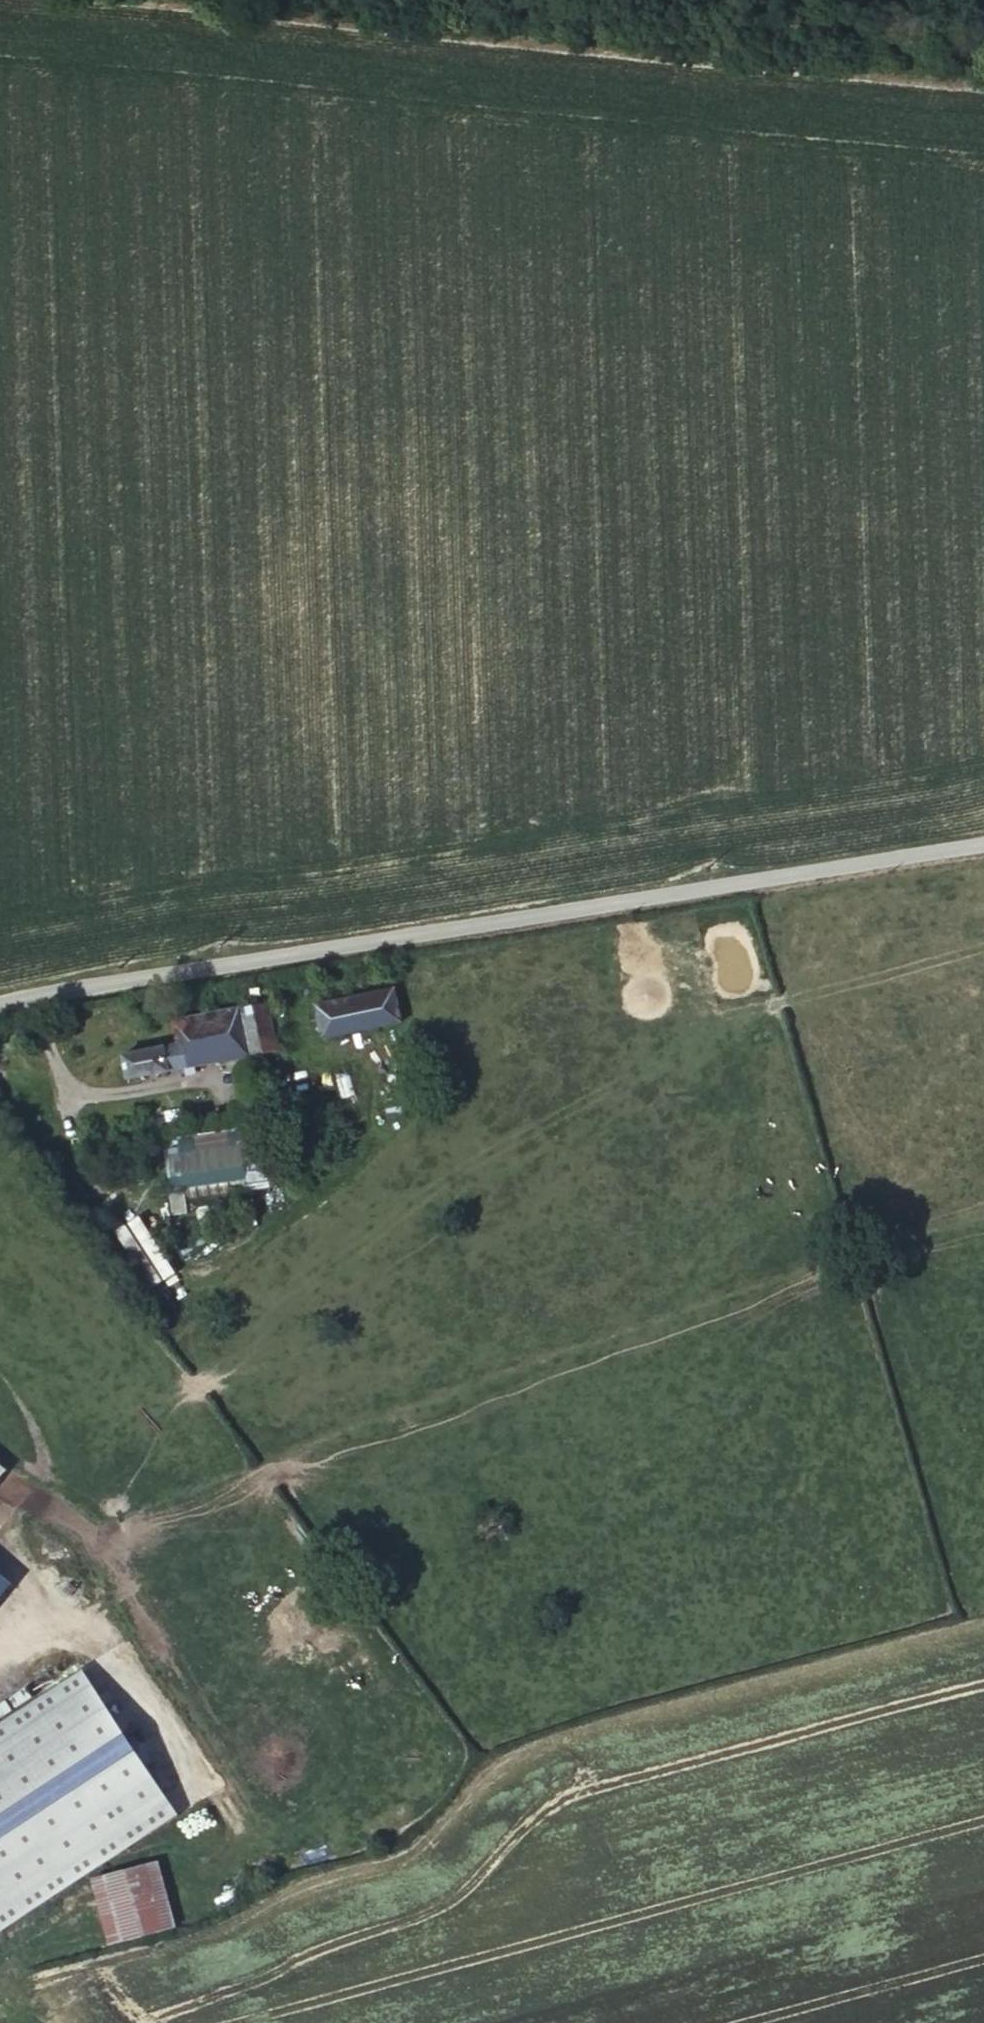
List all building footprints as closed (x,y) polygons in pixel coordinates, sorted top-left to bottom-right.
[(391,1019),(309,1038),(316,1070),(397,1052),(391,1019)] [(263,1036),(238,1041),(247,1086),(273,1080),(263,1036)] [(247,1086),(238,1041),(177,1055),(181,1072),(122,1084),(129,1112),(247,1086)] [(245,1183),(242,1133),(167,1137),(170,1187),(245,1183)] [(172,1810),(86,1670),(0,1723),(0,1914),(172,1810)] [(90,1877),(107,1945),(176,1928),(159,1860),(90,1877)]
